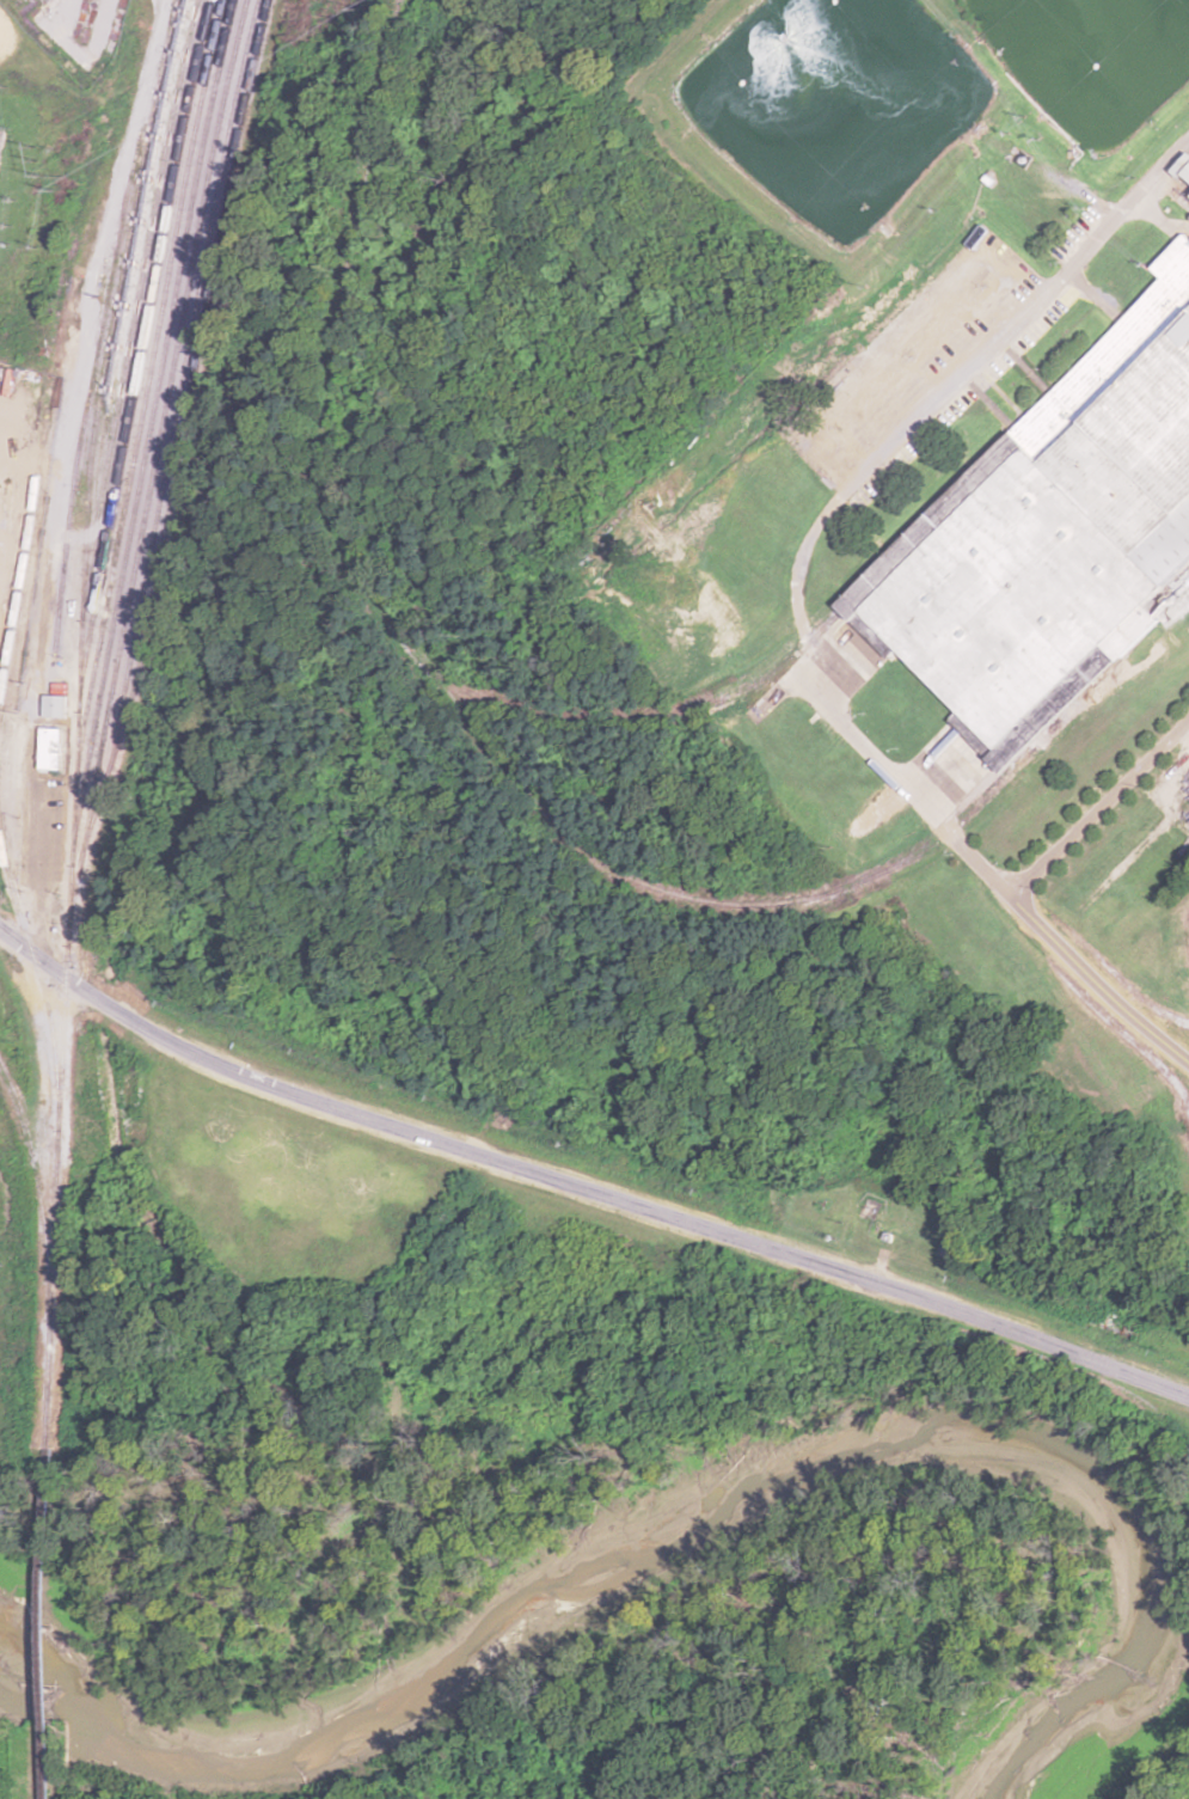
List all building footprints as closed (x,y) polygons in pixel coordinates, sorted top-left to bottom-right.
[(1182,235),(1188,243),(1188,554),(1139,605),(1154,622),(1116,661),(1101,644),(999,747),(863,612),(1025,447),(1010,432),(1158,283),(1172,298),(1177,294),(1150,268),(1182,235)] [(65,695),(43,695),(43,717),(65,717),(65,695)] [(62,727),(40,727),(40,769),(62,769),(62,727)]
